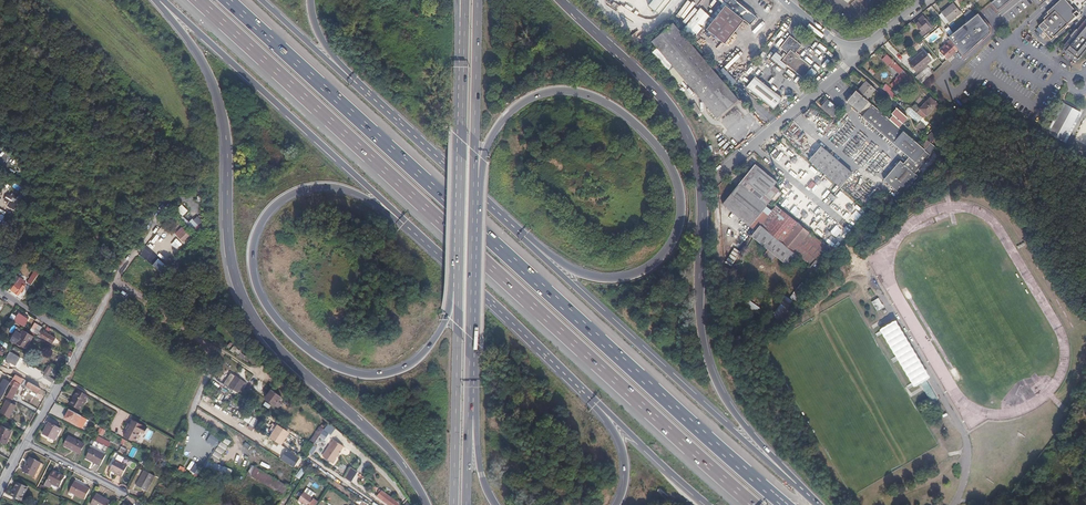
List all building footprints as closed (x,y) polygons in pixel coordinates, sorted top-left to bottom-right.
[(647,8),(659,17),(672,0),(654,0),(647,8)] [(708,31),(727,45),(745,21),(752,26),(758,18),(735,0),(721,0),(720,2),(723,4),(726,7),(708,31)] [(990,2),(997,10),(1008,0),(993,0),(990,2)] [(1051,38),(1052,39),(1055,37),(1054,36),(1062,29),(1063,29),(1067,26),(1066,25),(1075,18),(1076,18),(1079,15),(1076,11),(1075,11),(1065,0),(1060,0),(1046,12),(1048,14),(1042,19),(1044,21),(1036,28),(1048,41),(1051,38)] [(941,13),(948,22),(960,12),(953,3),(941,13)] [(705,29),(708,31),(726,7),(723,4),(705,29)] [(964,15),(968,20),(975,15),(970,9),(967,12),(964,15)] [(968,20),(953,33),(950,36),(948,37),(950,40),(959,49),(963,55),(982,38),(988,32),(989,26),(978,12),(975,15),(968,20)] [(918,32),(921,36),(932,27),(923,15),(915,22),(921,29),(918,32)] [(957,26),(958,28),(965,22),(961,17),(958,19),(958,20),(953,24),(955,26),(957,26)] [(1085,18),(1077,28),(1076,28),(1070,35),(1071,36),(1062,46),(1063,47),(1061,50),(1065,53),(1070,57),(1077,63),(1085,51),(1085,18)] [(738,100),(674,23),(652,42),(716,117),(738,100)] [(802,45),(790,35),(775,54),(809,80),(817,70),(796,53),(802,45)] [(901,53),(905,49),(911,44),(908,41),(903,45),(899,40),(895,43),(900,48),(898,49),(901,53)] [(948,59),(959,49),(950,40),(945,45),(946,46),(940,50),(948,59)] [(909,63),(916,71),(930,60),(923,51),(909,63)] [(896,71),(900,67),(888,56),(883,61),(890,67),(891,66),(896,71)] [(903,78),(907,74),(900,67),(896,71),(898,73),(898,74),(898,75),(890,83),(893,87),(902,78),(900,77),(901,76),(903,78)] [(915,77),(922,83),(926,79),(924,76),(920,73),(915,77)] [(783,96),(756,75),(747,87),(774,108),(783,96)] [(866,81),(857,91),(866,99),(876,89),(866,81)] [(882,89),(890,96),(892,98),(893,99),(895,97),(888,91),(891,89),(886,84),(882,89)] [(899,160),(908,168),(909,166),(924,149),(910,137),(899,128),(890,119),(866,99),(857,91),(847,103),(905,153),(899,160)] [(920,109),(928,116),(939,105),(931,97),(920,109)] [(839,120),(844,114),(827,99),(822,106),(839,120)] [(1065,103),(1048,132),(1063,141),(1080,112),(1065,103)] [(895,114),(890,119),(899,128),(908,118),(897,109),(894,112),(895,114)] [(845,184),(853,173),(823,148),(815,159),(845,184)] [(886,168),(898,178),(908,168),(899,160),(896,157),(886,168)] [(842,188),(845,184),(815,159),(812,162),(837,184),(842,188)] [(779,190),(775,186),(778,183),(755,164),(739,184),(765,206),(770,200),(779,190)] [(896,180),(898,178),(886,168),(884,170),(896,180)] [(908,168),(898,178),(896,180),(900,184),(895,190),(896,191),(913,172),(908,168)] [(893,184),(896,180),(884,170),(881,174),(893,184)] [(891,186),(893,184),(881,174),(879,176),(891,186)] [(896,180),(893,184),(891,186),(895,190),(900,184),(896,180)] [(749,225),(765,206),(739,184),(723,204),(749,225)] [(11,205),(10,207),(15,210),(22,198),(18,195),(16,199),(10,195),(6,201),(11,205)] [(791,217),(776,205),(771,211),(760,224),(799,256),(811,242),(814,244),(815,243),(826,251),(828,248),(791,217)] [(885,222),(888,219),(884,215),(886,213),(887,214),(889,212),(890,213),(891,211),(885,205),(879,211),(878,209),(875,212),(885,222)] [(872,229),(873,230),(876,232),(882,225),(880,223),(875,228),(874,227),(872,229)] [(180,227),(174,234),(179,239),(185,232),(180,227)] [(24,281),(21,278),(12,290),(19,295),(26,286),(24,284),(25,283),(24,282),(24,281)] [(781,297),(790,304),(792,301),(783,294),(781,297)] [(745,297),(743,299),(756,310),(758,307),(745,297)] [(15,321),(25,327),(29,319),(19,313),(17,316),(15,321)] [(30,330),(38,335),(43,327),(35,322),(30,330)] [(895,322),(882,330),(915,384),(919,382),(932,403),(938,400),(925,378),(927,377),(895,322)] [(34,336),(24,330),(22,334),(17,331),(11,340),(16,343),(17,342),(27,348),(34,336)] [(57,338),(45,331),(42,336),(55,343),(57,338)] [(21,358),(10,352),(6,359),(16,365),(21,358)] [(228,386),(235,376),(231,373),(223,383),(228,386)] [(235,376),(228,386),(237,393),(239,391),(241,393),(243,391),(240,389),(244,383),(235,376)] [(7,391),(6,391),(10,382),(4,378),(0,386),(0,403),(7,391)] [(7,396),(12,399),(20,384),(19,384),(18,383),(13,380),(11,384),(13,385),(7,396)] [(39,393),(41,388),(30,382),(27,386),(39,393)] [(279,396),(271,389),(265,398),(273,404),(279,396)] [(89,396),(79,390),(71,404),(81,410),(89,396)] [(16,405),(8,401),(1,412),(10,417),(16,405)] [(81,428),(86,419),(69,410),(64,418),(81,428)] [(248,414),(245,420),(256,426),(259,420),(248,414)] [(147,429),(133,421),(124,436),(135,442),(140,433),(144,435),(147,429)] [(54,439),(60,429),(48,422),(42,434),(47,437),(48,436),(54,439)] [(315,456),(335,425),(330,422),(327,426),(322,423),(311,440),(314,442),(308,452),(315,456)] [(2,425),(2,426),(0,431),(0,441),(6,444),(12,430),(2,425)] [(277,426),(269,437),(281,445),(288,433),(277,426)] [(101,427),(98,433),(104,435),(106,430),(101,427)] [(332,436),(341,442),(346,436),(336,429),(332,436)] [(211,434),(207,442),(216,447),(220,439),(211,434)] [(84,444),(69,436),(64,445),(79,454),(84,444)] [(230,441),(223,437),(211,459),(218,462),(230,441)] [(335,440),(332,444),(342,451),(344,447),(335,440)] [(342,451),(332,444),(323,457),(333,464),(336,460),(336,459),(342,451)] [(206,446),(202,452),(208,457),(213,450),(206,446)] [(133,458),(137,449),(133,447),(129,456),(133,458)] [(105,455),(99,452),(98,455),(89,450),(85,457),(100,465),(105,455)] [(299,458),(286,450),(281,459),(294,467),(299,458)] [(230,462),(236,464),(240,456),(234,453),(230,462)] [(40,462),(30,456),(23,471),(33,477),(40,462)] [(121,464),(115,460),(109,470),(121,477),(127,467),(121,464)] [(192,460),(187,470),(196,474),(201,465),(192,460)] [(298,472),(296,475),(303,481),(308,473),(300,467),(298,472)] [(349,482),(356,472),(350,468),(343,478),(349,482)] [(248,478),(284,496),(288,487),(253,469),(248,478)] [(58,487),(64,477),(52,470),(46,480),(58,487)] [(147,492),(155,477),(144,471),(136,486),(147,492)] [(1054,477),(1045,471),(1042,475),(1051,482),(1054,477)] [(1066,479),(1059,474),(1053,481),(1061,487),(1066,479)] [(89,489),(74,481),(68,491),(84,499),(89,489)] [(27,487),(17,482),(11,495),(21,500),(27,487)] [(233,497),(247,503),(251,493),(238,487),(233,497)] [(376,496),(385,502),(386,500),(383,498),(386,495),(398,504),(400,502),(381,489),(376,496)] [(1008,500),(1014,504),(1020,504),(1026,497),(1030,492),(1026,489),(1019,498),(1017,502),(1011,497),(1008,500)] [(1062,499),(1071,503),(1072,501),(1080,504),(1083,496),(1066,489),(1062,499)] [(96,493),(90,504),(91,504),(108,504),(110,502),(101,497),(102,496),(96,493)] [(303,493),(298,502),(302,504),(317,504),(318,503),(303,493)] [(398,504),(386,495),(383,498),(386,500),(385,502),(389,504),(398,504)] [(247,503),(233,497),(230,504),(234,504),(246,504),(247,503)]
